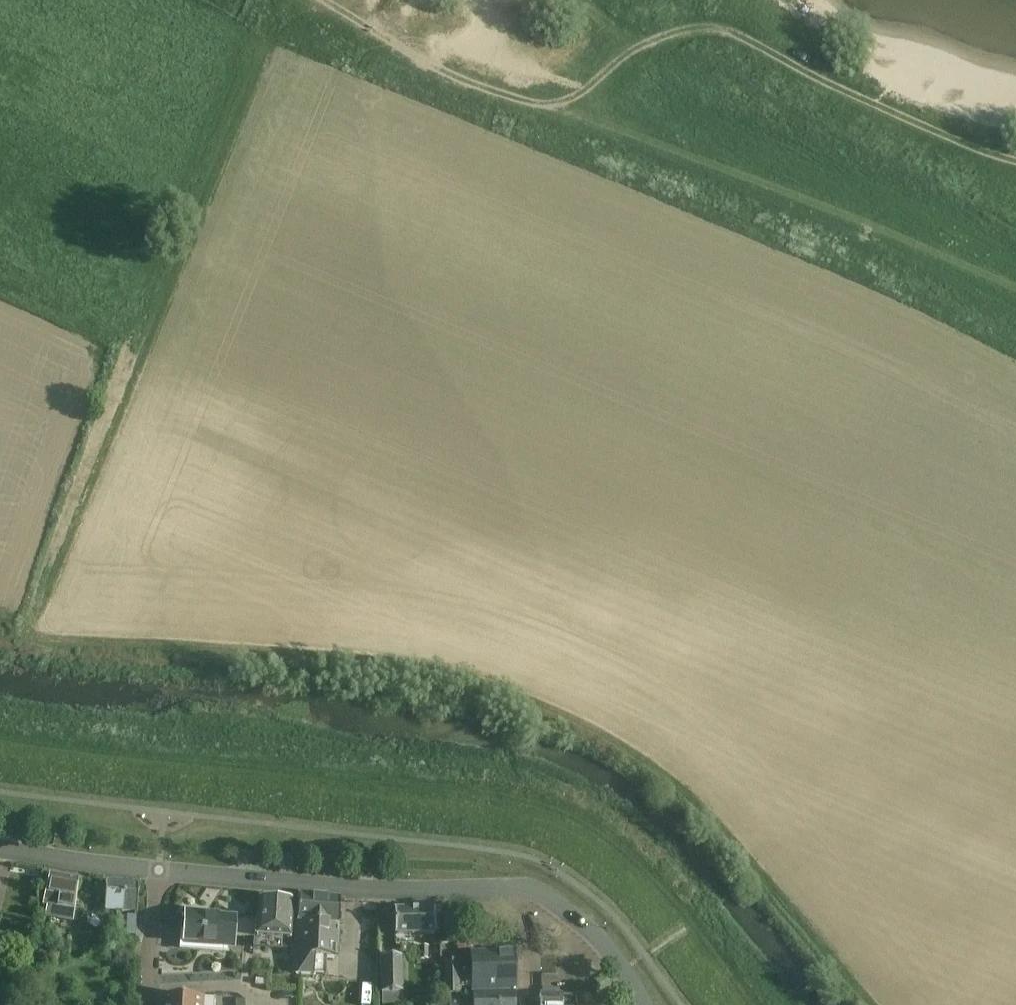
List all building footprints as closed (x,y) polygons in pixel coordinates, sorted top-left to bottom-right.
[(45,916),(56,918),(58,908),(74,912),(81,881),(50,874),(43,906),(47,906),(45,916)] [(117,912),(115,941),(134,941),(135,912),(137,912),(138,883),(106,881),(104,911),(117,912)] [(340,898),(298,896),(295,957),(314,958),(337,959),(340,898)] [(244,920),(243,939),(291,942),(291,939),(293,902),(259,900),(258,918),(256,917),(256,920),(244,920)] [(395,936),(435,935),(434,910),(395,911),(395,936)] [(187,913),(186,944),(201,945),(201,947),(234,948),(234,939),(243,939),(244,920),(235,919),(208,918),(208,914),(187,913)] [(68,959),(69,942),(56,941),(62,959),(68,959)] [(445,962),(446,993),(459,993),(459,988),(470,988),(470,992),(515,990),(514,952),(470,953),(470,969),(458,970),(458,962),(445,962)] [(382,1004),(403,1004),(402,993),(405,992),(403,956),(379,957),(382,1004)] [(314,958),(295,957),(295,975),(314,976),(314,958)] [(450,1004),(515,1004),(515,992),(472,994),(472,997),(449,999),(450,1004)] [(540,1004),(564,1004),(563,995),(539,996),(540,1004)] [(214,998),(163,996),(163,1004),(213,1004),(214,998)]
